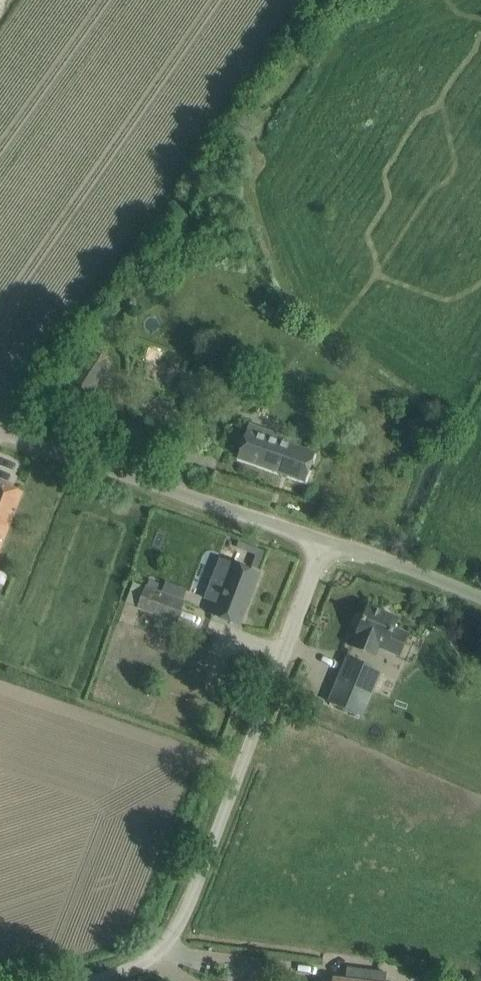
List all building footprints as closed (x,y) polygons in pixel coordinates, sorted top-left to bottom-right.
[(112,363),(90,349),(59,397),(80,411),(112,363)] [(249,393),(258,396),(261,387),(252,384),(249,393)] [(237,458),(305,482),(314,455),(296,449),(298,442),(248,425),(237,458)] [(22,493),(0,484),(0,549),(22,493)] [(259,573),(231,562),(211,615),(239,625),(259,573)] [(137,605),(136,607),(176,622),(184,601),(144,587),(143,590),(134,587),(129,602),(137,605)] [(397,619),(395,618),(394,615),(387,612),(384,614),(367,607),(351,646),(375,656),(381,642),(386,644),(384,649),(400,655),(408,634),(393,628),(397,619)] [(377,678),(380,671),(347,658),(329,702),(362,716),(370,696),(388,703),(395,685),(377,678)] [(386,972),(347,967),(346,980),(333,978),(333,980),(385,980),(386,972)]
